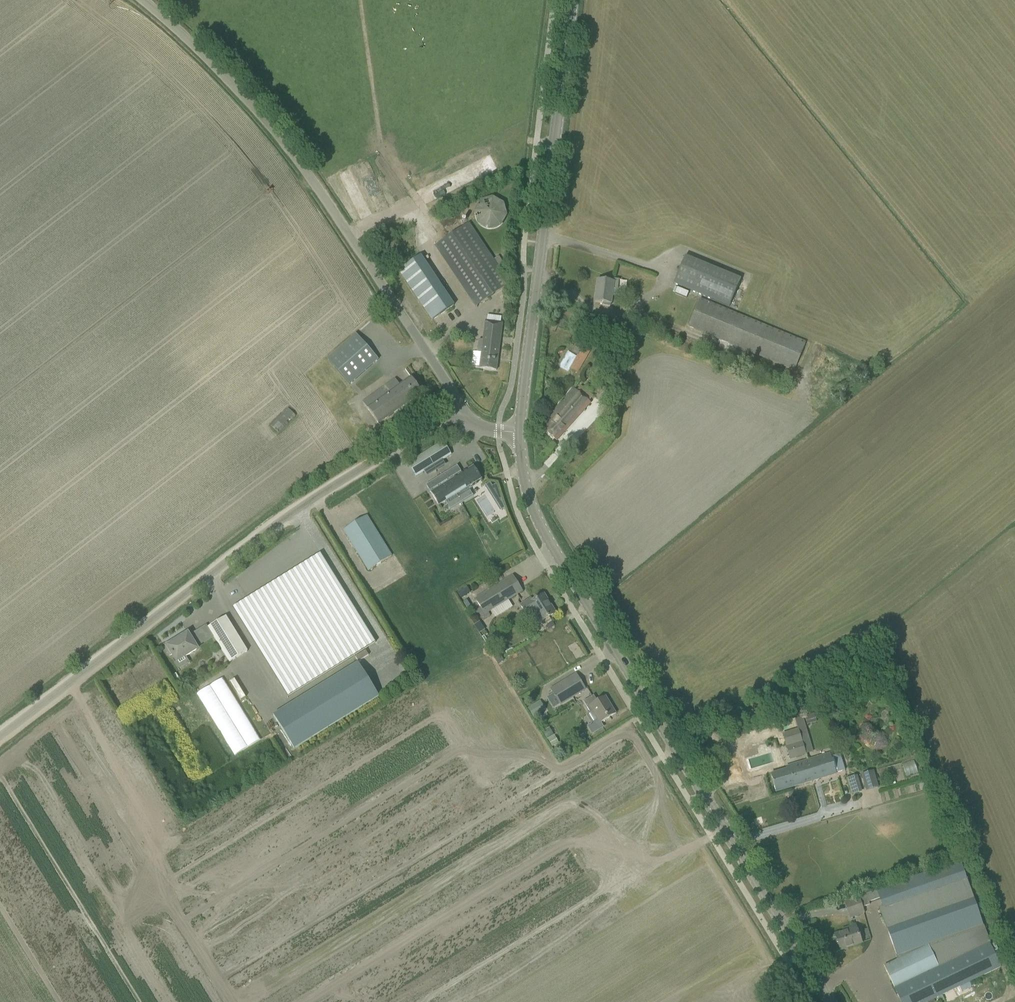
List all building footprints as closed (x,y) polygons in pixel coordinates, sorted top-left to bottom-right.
[(474,212),(476,223),(488,230),(501,227),(507,216),(504,204),(492,197),(480,201),(474,212)] [(435,246),(476,306),(509,284),(469,223),(435,246)] [(420,256),(399,270),(432,320),(454,305),(420,256)] [(673,284),(729,307),(741,279),(685,256),(673,284)] [(597,279),(595,302),(603,303),(602,305),(605,306),(608,306),(611,306),(611,304),(612,297),(617,297),(619,280),(613,279),(612,281),(597,279)] [(677,288),(675,294),(686,298),(688,293),(677,288)] [(688,327),(794,371),(806,342),(700,298),(688,327)] [(477,353),(481,353),(479,369),(496,371),(502,323),(485,321),(483,340),(479,340),(477,353)] [(356,333),(327,358),(350,384),(379,359),(356,333)] [(577,356),(573,363),(581,367),(585,360),(577,356)] [(363,402),(373,416),(378,424),(422,393),(411,377),(400,386),(395,379),(363,402)] [(601,382),(597,393),(600,395),(605,384),(601,382)] [(540,426),(557,441),(563,433),(591,403),(574,388),(540,426)] [(290,407),(271,424),(279,432),(298,415),(290,407)] [(416,477),(451,455),(442,442),(407,464),(416,477)] [(431,493),(438,505),(481,479),(473,466),(462,473),(457,465),(426,485),(429,491),(430,491),(431,492),(431,493)] [(490,482),(484,486),(493,500),(500,495),(496,484),(492,486),(490,482)] [(343,530),(368,570),(391,556),(366,516),(343,530)] [(233,608),(288,697),(354,656),(375,644),(320,553),(298,567),(233,608)] [(480,607),(477,610),(484,620),(491,616),(488,612),(522,591),(513,576),(475,599),(480,607)] [(462,599),(473,592),(468,585),(457,592),(462,599)] [(535,613),(541,622),(555,613),(543,595),(530,603),(529,601),(521,606),(527,617),(535,613)] [(208,628),(229,662),(247,651),(226,616),(208,628)] [(473,625),(479,634),(485,630),(480,622),(473,625)] [(164,646),(169,654),(175,663),(174,663),(177,670),(189,663),(186,657),(198,650),(188,633),(176,641),(175,639),(164,646)] [(273,715),(294,749),(379,697),(357,663),(273,715)] [(551,689),(560,705),(585,690),(576,674),(567,679),(551,689)] [(199,693),(232,756),(260,742),(227,678),(199,693)] [(593,711),(600,723),(616,714),(605,696),(597,701),(594,695),(583,701),(590,713),(593,711)] [(798,730),(798,729),(782,734),(790,759),(813,752),(805,727),(798,730)] [(549,728),(543,732),(547,739),(554,735),(549,728)] [(554,737),(548,740),(552,747),(558,743),(554,737)] [(830,754),(808,760),(814,781),(836,774),(836,773),(845,770),(840,754),(831,757),(830,754)] [(814,781),(808,760),(786,767),(787,770),(770,775),(776,792),(814,781)] [(878,787),(873,771),(862,775),(867,791),(878,787)] [(846,779),(851,795),(861,792),(856,776),(846,779)] [(934,999),(1001,968),(989,944),(990,944),(960,861),(858,897),(862,908),(870,905),(869,902),(880,898),(883,907),(879,909),(898,960),(884,966),(901,1001),(935,1001),(934,999)] [(863,913),(862,908),(858,897),(845,902),(850,918),(863,913)] [(849,930),(835,935),(840,950),(861,943),(855,925),(848,928),(849,930)]
